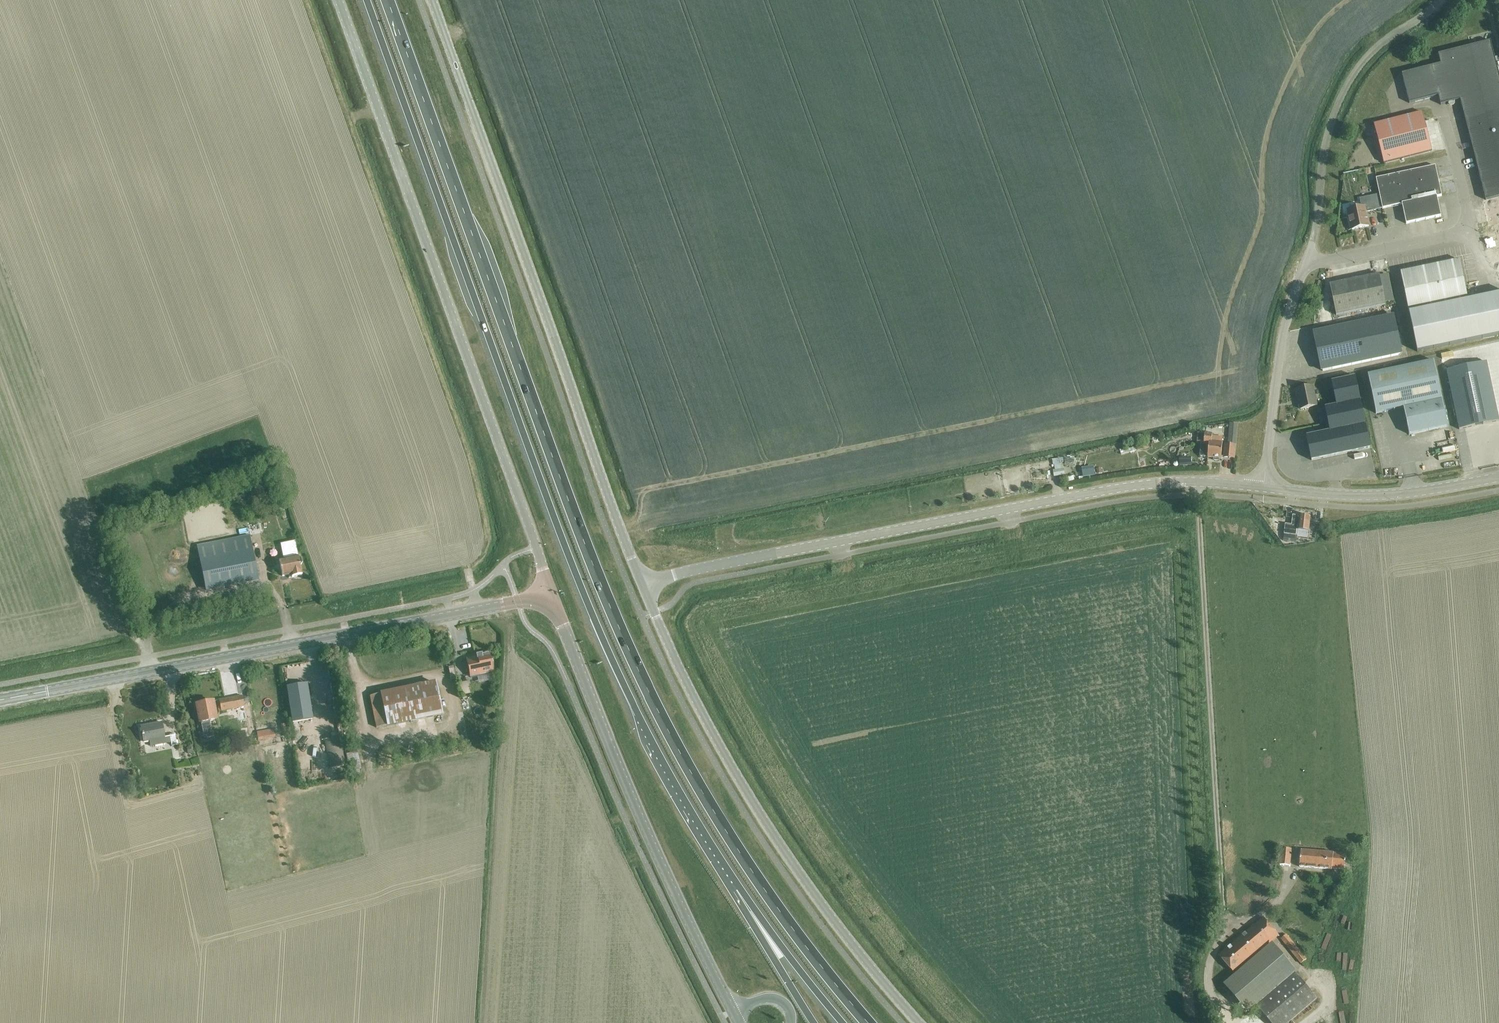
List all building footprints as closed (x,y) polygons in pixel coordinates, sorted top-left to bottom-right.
[(1402,74),(1409,103),(1438,96),(1441,105),(1449,103),(1450,104),(1454,103),(1453,102),(1460,100),(1486,200),(1498,197),(1498,75),(1490,41),(1438,54),(1440,64),(1402,74)] [(1422,112),(1373,124),(1383,163),(1432,151),(1422,112)] [(1376,195),(1377,199),(1380,198),(1382,209),(1402,204),(1406,224),(1441,216),(1437,197),(1442,196),(1435,166),(1376,179),(1379,194),(1376,195)] [(1377,199),(1376,195),(1359,199),(1361,207),(1347,210),(1351,230),(1369,226),(1366,212),(1375,210),(1373,200),(1377,199)] [(1401,272),(1417,352),(1498,334),(1498,293),(1467,299),(1459,260),(1401,272)] [(1379,275),(1330,285),(1336,315),(1385,305),(1379,275)] [(1392,315),(1314,332),(1322,371),(1401,354),(1392,315)] [(1447,426),(1433,361),(1368,376),(1376,412),(1402,406),(1409,435),(1447,426)] [(1486,362),(1447,370),(1459,430),(1498,421),(1486,362)] [(1371,448),(1356,377),(1332,382),(1337,406),(1325,408),(1326,415),(1330,432),(1306,437),(1311,461),(1371,448)] [(1317,406),(1313,386),(1296,390),(1300,409),(1317,406)] [(1235,458),(1238,425),(1230,424),(1228,445),(1225,445),(1224,457),(1235,458)] [(1198,433),(1197,443),(1201,443),(1200,456),(1208,457),(1208,458),(1214,459),(1214,461),(1220,461),(1220,459),(1222,459),(1223,444),(1223,436),(1212,435),(1213,434),(1204,434),(1198,433)] [(1471,452),(1476,450),(1472,438),(1467,440),(1471,452)] [(1191,458),(1179,458),(1180,466),(1192,466),(1191,458)] [(1084,476),(1095,476),(1095,466),(1084,466),(1084,476)] [(1064,468),(1053,470),(1054,477),(1065,475),(1064,468)] [(1284,534),(1283,541),(1301,543),(1302,538),(1297,537),(1298,530),(1309,531),(1310,518),(1299,516),(1299,517),(1293,516),(1292,525),(1285,524),(1284,534)] [(258,575),(250,536),(197,546),(205,586),(258,575)] [(301,567),(303,565),(302,560),(299,558),(297,546),(288,548),(290,558),(280,560),(284,577),(292,575),(293,578),(303,576),(301,567)] [(470,677),(478,675),(492,672),(489,653),(482,655),(481,656),(466,659),(470,677)] [(292,722),(312,719),(306,683),(286,687),(292,722)] [(376,728),(441,715),(435,683),(369,696),(376,728)] [(221,711),(243,707),(241,696),(219,700),(221,711)] [(212,736),(209,721),(217,720),(213,701),(196,704),(200,723),(201,723),(203,737),(212,736)] [(140,727),(143,742),(149,741),(150,746),(170,742),(171,745),(176,744),(174,734),(169,735),(169,736),(164,737),(161,723),(140,727)] [(268,731),(257,733),(258,741),(262,740),(270,739),(269,738),(268,731)] [(325,738),(330,767),(345,765),(341,736),(325,738)] [(1290,867),(1291,850),(1281,849),(1280,866),(1290,867)] [(1344,871),(1345,855),(1300,851),(1299,868),(1331,870),(1344,871)] [(1234,974),(1278,936),(1263,919),(1219,957),(1234,974)] [(1300,964),(1305,960),(1285,936),(1280,940),(1300,964)] [(1316,999),(1295,974),(1256,1008),(1269,1022),(1288,1022),(1316,999)]
